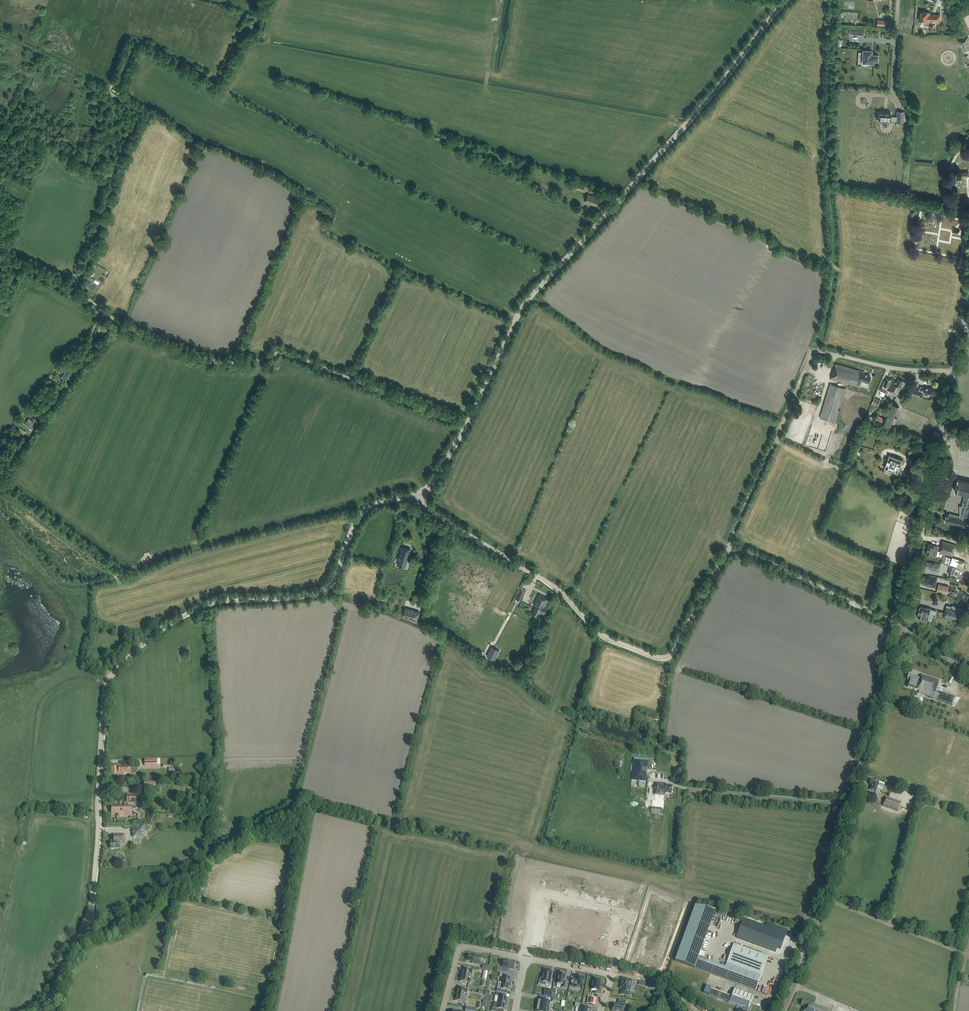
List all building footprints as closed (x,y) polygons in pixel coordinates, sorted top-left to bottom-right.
[(922,11),(921,15),(921,16),(920,16),(919,21),(925,21),(925,25),(929,25),(929,20),(935,21),(935,22),(939,23),(940,15),(929,14),(929,12),(926,12),(926,11),(922,11)] [(968,50),(968,40),(968,37),(959,41),(964,53),(967,52),(967,51),(968,50)] [(862,62),(873,63),(873,61),(877,61),(878,55),(871,54),(872,50),(863,50),(862,62)] [(904,111),(897,111),(896,117),(891,116),(891,113),(887,113),(884,112),(884,113),(879,113),(878,121),(883,121),(883,126),(889,126),(889,122),(891,122),(891,120),(896,121),(896,123),(903,123),(904,111)] [(584,185),(573,181),(571,187),(582,191),(584,185)] [(598,198),(588,194),(585,202),(595,206),(598,198)] [(91,281),(88,286),(94,290),(97,284),(94,282),(95,280),(90,276),(88,279),(91,281)] [(105,322),(101,329),(103,331),(101,333),(104,335),(107,330),(106,329),(109,324),(105,322)] [(861,380),(869,383),(871,375),(864,374),(865,372),(835,364),(831,379),(859,386),(861,380)] [(66,367),(63,371),(65,372),(62,377),(65,380),(67,381),(69,378),(68,377),(72,371),(66,367)] [(880,390),(886,392),(891,380),(887,378),(886,381),(884,381),(883,384),(880,390)] [(899,378),(897,382),(893,380),(889,390),(899,394),(902,387),(901,386),(902,384),(904,385),(905,382),(903,381),(904,380),(899,378)] [(822,393),(824,383),(810,380),(807,389),(822,393)] [(837,422),(846,388),(830,384),(821,418),(837,422)] [(922,387),(920,386),(919,390),(912,388),(910,394),(922,398),(923,394),(920,394),(921,390),(922,387)] [(934,389),(926,387),(926,388),(922,387),(921,390),(925,391),(924,393),(932,395),(934,389)] [(891,426),(899,406),(891,403),(883,423),(891,426)] [(30,428),(30,429),(31,430),(34,426),(33,425),(35,422),(29,418),(25,424),(30,428)] [(898,473),(903,460),(890,455),(885,468),(898,473)] [(958,479),(957,483),(957,482),(956,483),(957,483),(955,488),(955,489),(956,488),(955,491),(965,493),(964,496),(962,506),(960,516),(958,515),(950,513),(949,514),(947,514),(947,516),(946,516),(945,522),(966,527),(967,522),(968,522),(968,482),(958,479)] [(952,556),(956,544),(943,540),(939,551),(952,556)] [(938,551),(939,546),(929,543),(926,554),(936,557),(937,555),(939,556),(940,552),(938,551)] [(407,561),(410,550),(401,547),(397,559),(399,560),(398,564),(405,566),(406,560),(407,561)] [(948,557),(946,563),(947,563),(950,564),(951,564),(957,566),(954,574),(961,576),(963,568),(965,561),(953,557),(952,558),(948,557)] [(933,562),(933,563),(927,561),(926,567),(931,568),(931,569),(939,571),(941,564),(933,562)] [(930,575),(929,576),(924,575),(922,583),(928,585),(927,585),(935,587),(938,577),(930,575)] [(946,594),(948,587),(939,585),(938,592),(946,594)] [(526,589),(521,587),(518,593),(515,599),(521,602),(524,596),(523,596),(526,589)] [(547,607),(544,605),(548,598),(538,594),(533,604),(536,605),(534,609),(533,609),(531,612),(538,615),(539,612),(543,614),(547,607)] [(952,605),(952,606),(947,605),(945,615),(959,619),(962,609),(956,607),(956,606),(952,605)] [(934,610),(934,609),(921,606),(918,617),(928,619),(930,610),(932,610),(932,609),(934,610)] [(417,620),(419,612),(406,608),(404,616),(417,620)] [(500,650),(491,646),(486,656),(495,660),(500,650)] [(921,680),(909,676),(908,681),(910,682),(908,688),(919,692),(919,694),(933,698),(937,699),(952,704),(954,698),(939,693),(935,692),(939,681),(922,676),(921,680)] [(646,781),(648,761),(633,760),(631,780),(646,781)] [(122,773),(130,773),(130,766),(122,766),(122,767),(118,767),(118,766),(111,767),(111,775),(118,775),(118,772),(122,772),(122,773)] [(871,780),(870,784),(872,785),(870,790),(876,792),(878,787),(883,788),(884,785),(885,784),(879,781),(878,780),(877,780),(876,780),(876,781),(875,781),(871,780)] [(666,786),(666,784),(656,783),(655,795),(665,796),(665,794),(672,794),(672,787),(666,786)] [(118,813),(118,816),(130,815),(129,806),(128,806),(128,803),(135,803),(135,796),(126,796),(126,803),(124,803),(124,806),(111,807),(111,814),(118,813)] [(899,810),(902,802),(887,797),(884,805),(899,810)] [(144,825),(138,825),(138,828),(133,829),(133,837),(141,837),(141,831),(144,831),(144,825)] [(125,844),(124,835),(113,835),(113,841),(110,841),(110,848),(111,848),(112,849),(113,849),(114,848),(119,848),(119,844),(125,844)] [(695,906),(675,961),(677,962),(694,968),(698,958),(715,911),(715,910),(695,906)] [(766,927),(743,919),(736,938),(770,950),(775,938),(777,938),(777,937),(781,939),(785,929),(784,929),(767,923),(766,927)] [(734,944),(727,963),(761,976),(768,956),(734,944)] [(469,955),(468,961),(472,962),(472,963),(481,965),(483,957),(473,955),(473,956),(469,955)] [(497,971),(506,973),(507,969),(514,970),(515,966),(516,966),(516,963),(515,963),(516,963),(504,960),(502,967),(498,966),(497,971)] [(472,971),(462,969),(461,975),(471,977),(472,971)] [(541,976),(538,985),(539,984),(546,985),(546,983),(549,984),(551,972),(550,972),(550,971),(546,970),(546,971),(544,971),(543,977),(542,977),(542,976),(541,976)] [(502,977),(501,983),(511,985),(512,979),(506,977),(507,974),(500,973),(500,976),(502,977)] [(561,988),(567,989),(568,982),(565,981),(566,974),(559,973),(557,984),(562,985),(561,988)] [(461,975),(460,981),(470,983),(471,977),(461,975)] [(575,987),(582,988),(584,978),(577,976),(576,980),(571,979),(569,988),(575,989),(575,987)] [(630,990),(632,980),(626,979),(622,978),(621,982),(620,988),(622,988),(621,994),(628,996),(629,990),(630,990)] [(595,994),(601,995),(602,989),(599,988),(601,981),(593,979),(593,983),(592,983),(591,986),(592,986),(591,990),(596,991),(595,994)] [(649,980),(647,993),(657,995),(660,982),(649,980)] [(510,991),(511,985),(501,983),(499,982),(497,992),(503,993),(504,990),(510,991)] [(763,993),(765,987),(758,985),(756,991),(763,993)] [(457,988),(456,995),(466,996),(467,990),(457,988)] [(729,1002),(741,1007),(740,1009),(739,1010),(747,1010),(747,1009),(748,1009),(753,996),(734,989),(731,996),(719,992),(717,998),(729,1002)] [(509,998),(502,997),(503,994),(497,993),(496,996),(499,996),(498,1002),(508,1004),(509,998)] [(465,1003),(466,996),(456,995),(455,1001),(465,1003)] [(588,997),(586,1004),(595,1005),(597,998),(588,997)] [(538,999),(537,1005),(549,1008),(550,1002),(538,999)] [(614,1004),(612,1010),(624,1010),(625,1006),(626,1001),(619,1000),(618,1004),(614,1004)] [(812,1003),(811,1004),(803,1000),(801,1005),(804,1006),(801,1010),(831,1010),(812,1003)] [(493,1010),(500,1010),(500,1009),(506,1010),(508,1004),(498,1002),(495,1002),(494,1008),(493,1010)] [(578,1010),(591,1010),(591,1009),(584,1008),(584,1004),(575,1003),(575,1007),(579,1007),(578,1010)]
